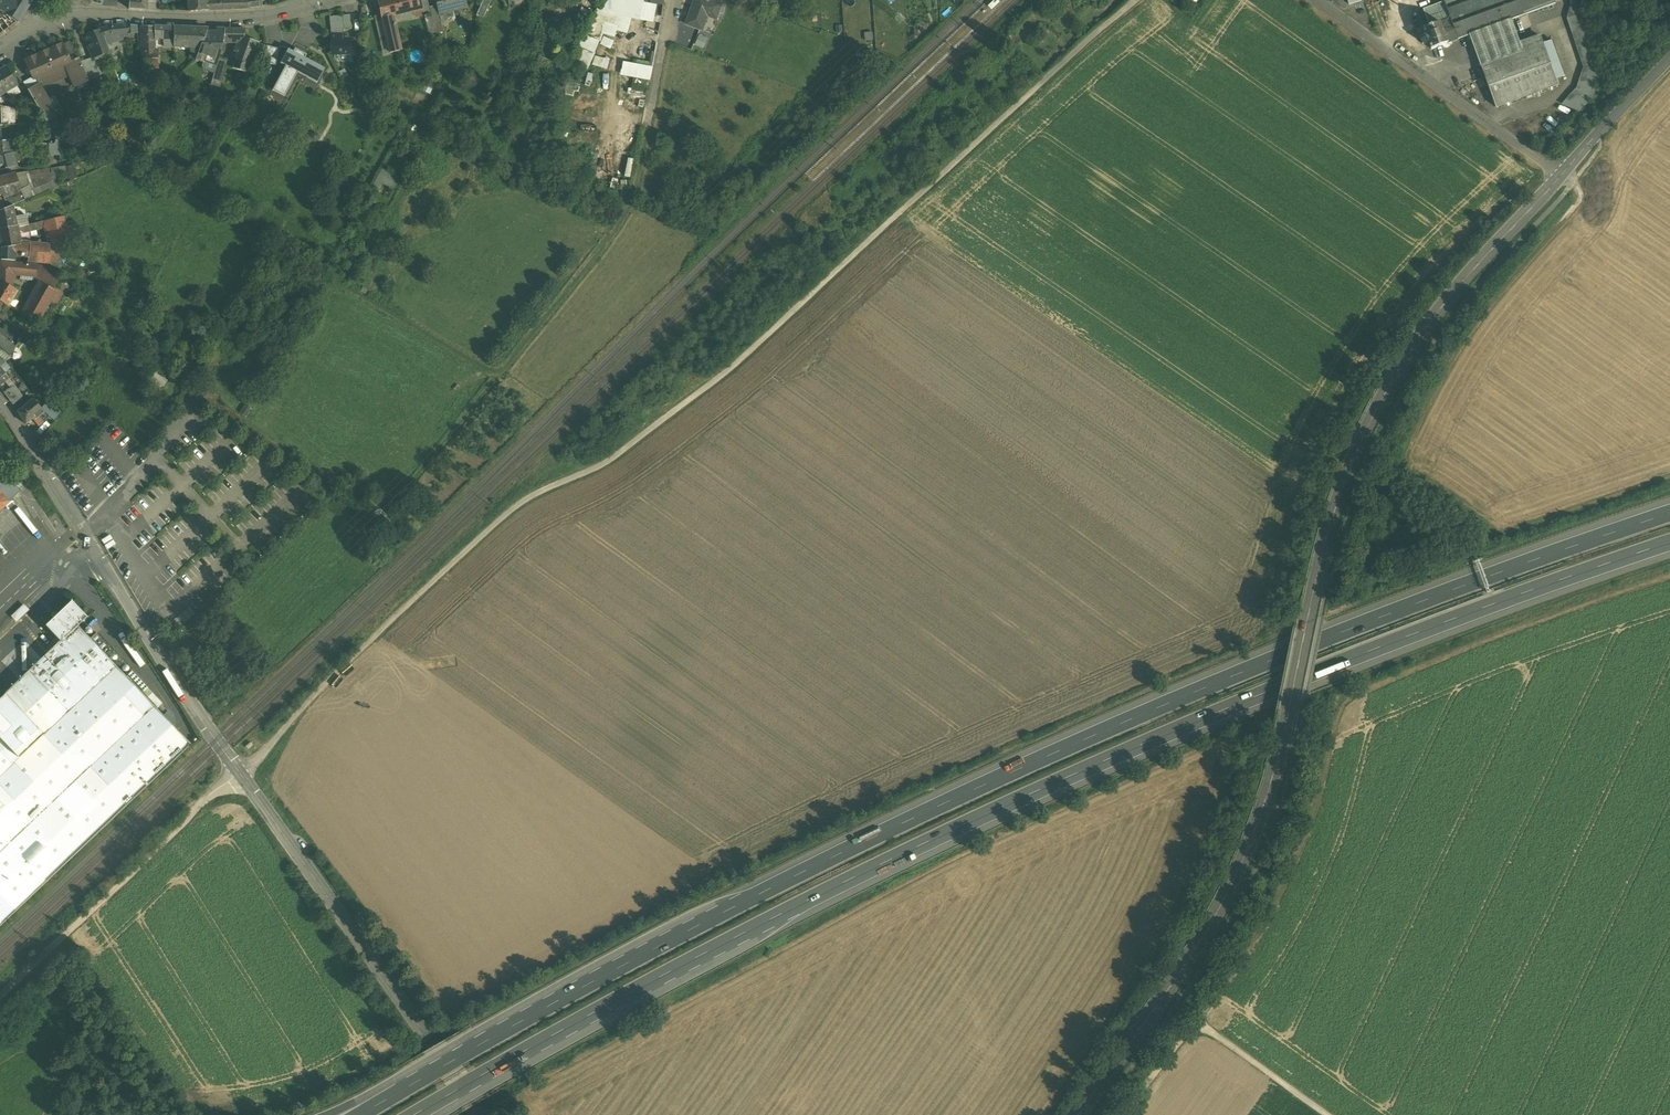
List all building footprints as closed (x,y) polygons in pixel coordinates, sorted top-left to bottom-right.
[(6,12),(14,0),(0,0),(0,9),(6,12)] [(5,14),(6,14),(18,23),(33,0),(14,0),(6,12),(5,14)] [(144,1),(130,0),(129,9),(144,9),(144,1)] [(130,0),(144,1),(144,9),(145,9),(146,0),(130,0)] [(189,12),(208,11),(206,0),(187,0),(189,12)] [(208,11),(235,10),(233,0),(206,0),(208,11)] [(235,10),(249,9),(248,8),(262,6),(261,0),(233,0),(235,10)] [(378,1),(381,16),(375,17),(377,22),(382,21),(386,35),(380,37),(381,42),(387,41),(390,53),(400,51),(394,25),(395,25),(394,23),(391,15),(412,10),(414,17),(424,15),(421,1),(420,0),(380,0),(378,1)] [(421,1),(424,15),(425,18),(431,16),(429,7),(427,0),(424,0),(421,1)] [(436,5),(438,13),(439,13),(441,22),(455,18),(453,11),(467,7),(465,0),(435,0),(436,5)] [(484,0),(483,0),(476,15),(483,18),(490,2),(484,0)] [(601,7),(609,10),(621,13),(642,18),(642,17),(646,3),(647,0),(604,0),(601,7)] [(686,24),(703,30),(709,12),(719,15),(722,4),(710,0),(695,0),(686,24)] [(1038,5),(1047,14),(1062,0),(1044,0),(1038,5)] [(1458,39),(1469,35),(1512,19),(1555,3),(1554,0),(1444,0),(1458,39)] [(1570,107),(1571,107),(1592,102),(1601,74),(1584,9),(1585,6),(1583,0),(1573,0),(1569,14),(1582,66),(1570,107)] [(651,4),(646,3),(642,17),(654,19),(655,15),(662,16),(664,6),(651,4)] [(438,13),(436,5),(429,7),(431,16),(436,33),(443,31),(441,22),(439,13),(438,13)] [(601,7),(600,6),(591,26),(603,29),(605,25),(609,10),(601,7)] [(621,13),(609,10),(605,25),(616,28),(621,13)] [(0,18),(0,24),(9,17),(6,14),(0,18)] [(343,15),(329,17),(331,30),(342,29),(344,28),(343,15)] [(0,24),(0,28),(3,31),(16,22),(9,17),(0,24)] [(1469,35),(1481,66),(1523,50),(1512,19),(1469,35)] [(1440,22),(1424,28),(1431,49),(1448,43),(1440,22)] [(128,26),(127,24),(117,24),(118,35),(123,35),(123,38),(124,38),(129,37),(129,40),(138,40),(137,26),(128,26)] [(155,27),(140,26),(141,52),(145,52),(155,53),(155,47),(155,27)] [(603,29),(591,26),(572,65),(588,70),(594,52),(598,43),(603,29)] [(174,28),(155,27),(155,47),(173,46),(174,28)] [(206,29),(174,28),(173,46),(190,47),(200,48),(206,33),(207,29),(206,29)] [(206,33),(200,48),(198,54),(196,60),(204,63),(203,66),(204,69),(214,72),(216,64),(216,65),(218,58),(223,40),(225,29),(216,29),(216,33),(214,33),(213,36),(206,33)] [(233,29),(225,29),(223,40),(231,41),(233,29)] [(331,30),(330,30),(331,31),(331,54),(351,54),(351,41),(342,40),(342,29),(331,30)] [(99,30),(84,35),(92,58),(93,58),(107,53),(104,45),(102,38),(102,37),(99,30)] [(114,35),(102,37),(102,38),(104,45),(124,40),(124,38),(123,38),(123,35),(118,35),(114,35)] [(699,35),(697,45),(705,47),(707,36),(699,35)] [(258,42),(242,38),(239,48),(236,47),(234,52),(237,52),(232,68),(248,73),(258,42)] [(69,41),(63,44),(69,56),(76,53),(69,41)] [(62,42),(23,60),(32,79),(36,78),(78,59),(76,53),(69,56),(63,44),(62,42)] [(1523,50),(1481,66),(1496,107),(1559,84),(1543,43),(1523,50)] [(280,49),(267,46),(262,62),(275,65),(280,49)] [(324,69),(305,58),(307,55),(295,48),(293,52),(288,49),(280,63),(285,66),(272,90),(284,97),(297,72),(317,83),(324,69)] [(155,53),(145,52),(145,70),(157,71),(158,53),(155,53)] [(596,55),(593,64),(608,68),(610,59),(596,55)] [(228,61),(218,58),(216,65),(216,64),(214,72),(212,79),(221,82),(228,61)] [(78,59),(36,78),(39,85),(50,80),(52,82),(69,74),(74,86),(88,80),(80,62),(79,59),(78,59)] [(653,69),(623,63),(621,73),(635,76),(649,78),(651,78),(653,69)] [(0,70),(0,84),(5,93),(18,86),(11,75),(6,66),(0,70)] [(23,83),(17,72),(11,75),(18,86),(23,83)] [(649,78),(635,76),(632,88),(647,91),(649,78)] [(153,81),(145,81),(149,102),(156,96),(153,81)] [(49,110),(36,86),(27,90),(46,122),(54,117),(49,110)] [(58,105),(49,110),(54,117),(62,112),(58,105)] [(15,124),(15,108),(3,106),(3,125),(15,124)] [(220,113),(209,108),(203,121),(214,126),(220,113)] [(122,118),(115,122),(123,133),(129,129),(122,118)] [(59,144),(51,130),(43,131),(43,134),(47,134),(50,144),(59,144)] [(3,155),(4,155),(14,153),(17,153),(15,141),(10,141),(10,149),(2,149),(2,145),(0,145),(0,156),(3,155)] [(4,141),(0,142),(0,145),(2,145),(2,149),(10,149),(10,141),(4,141)] [(47,143),(36,142),(35,151),(47,152),(47,143)] [(59,144),(50,144),(50,156),(60,156),(60,144),(59,144)] [(4,155),(3,155),(5,158),(6,161),(7,168),(17,166),(14,153),(4,155)] [(65,166),(16,174),(18,183),(20,188),(3,194),(3,195),(4,199),(5,199),(13,195),(16,203),(25,200),(20,190),(28,186),(32,197),(58,186),(55,178),(62,177),(61,174),(66,173),(65,166)] [(382,167),(376,180),(392,188),(398,176),(382,167)] [(16,174),(10,175),(13,184),(18,183),(16,174)] [(0,178),(0,188),(13,184),(10,175),(0,178)] [(13,184),(0,188),(3,194),(20,188),(18,183),(13,184)] [(28,186),(20,190),(25,200),(32,197),(28,186)] [(13,195),(5,199),(8,207),(16,203),(13,195)] [(0,211),(0,229),(17,226),(15,217),(13,206),(6,209),(0,211)] [(26,214),(15,217),(17,226),(17,228),(29,225),(26,214)] [(64,217),(59,218),(65,247),(72,245),(66,222),(64,217)] [(59,218),(44,222),(46,228),(53,249),(65,247),(59,218)] [(74,220),(66,222),(68,230),(77,228),(74,220)] [(29,225),(17,228),(18,230),(23,233),(46,228),(44,222),(29,225)] [(0,229),(0,241),(1,248),(20,244),(18,230),(17,228),(17,226),(0,229)] [(20,244),(1,248),(1,260),(14,261),(15,255),(29,258),(29,256),(30,246),(20,244)] [(51,248),(30,246),(29,256),(49,258),(51,248)] [(49,258),(29,256),(29,258),(28,262),(48,264),(49,258)] [(36,265),(1,262),(0,272),(16,274),(36,276),(36,265)] [(0,272),(0,277),(0,282),(8,286),(14,290),(16,274),(0,272)] [(0,282),(0,299),(1,299),(8,286),(0,282)] [(41,283),(24,313),(39,322),(56,291),(41,283)] [(8,286),(1,299),(13,307),(21,294),(14,290),(8,286)] [(33,320),(24,315),(22,318),(19,316),(16,321),(19,323),(17,326),(26,331),(33,320)] [(2,349),(10,356),(16,347),(0,334),(0,348),(2,349)] [(5,381),(8,378),(0,367),(0,385),(5,381)] [(167,380),(156,373),(148,384),(160,391),(167,380)] [(22,396),(8,378),(5,381),(11,388),(4,393),(13,405),(21,398),(22,396)] [(57,406),(50,398),(41,408),(44,412),(48,416),(57,406)] [(41,408),(33,399),(17,412),(25,424),(33,418),(35,420),(39,417),(44,412),(41,408)] [(57,406),(48,416),(54,420),(62,411),(57,406)] [(44,412),(39,417),(44,422),(48,417),(48,416),(44,412)] [(39,417),(35,420),(39,426),(44,422),(39,417)] [(0,474),(0,510),(19,492),(2,472),(0,474)] [(11,516),(28,541),(33,537),(16,513),(11,516)] [(71,601),(46,626),(60,641),(77,626),(86,617),(71,601)] [(77,626),(60,641),(4,694),(5,694),(81,775),(153,706),(126,678),(107,657),(90,639),(82,631),(79,628),(77,626)] [(114,651),(97,633),(90,639),(107,657),(114,651)] [(161,703),(132,672),(126,678),(153,706),(155,708),(161,703)] [(5,694),(0,699),(0,834),(9,843),(81,775),(5,694)] [(81,775),(9,843),(44,880),(189,743),(155,708),(153,706),(81,775)] [(44,880),(9,843),(0,834),(0,922),(44,880)]
